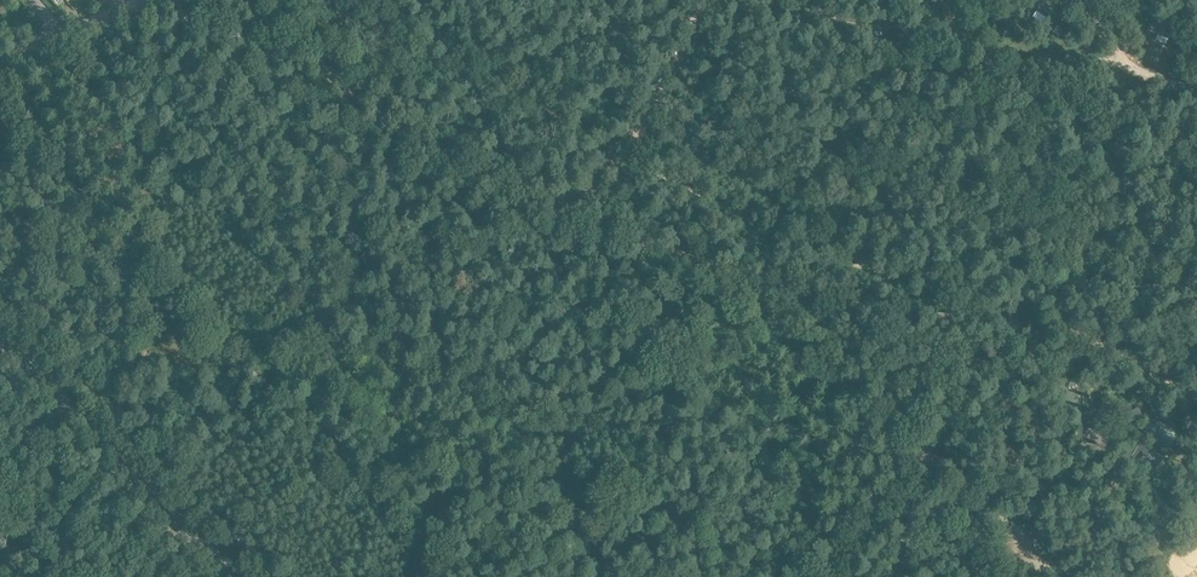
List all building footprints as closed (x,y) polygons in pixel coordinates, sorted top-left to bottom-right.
[(1027,4),(1046,18),(1055,8),(1044,0),(1030,0),(1027,4)] [(1152,17),(1147,31),(1168,39),(1174,26),(1152,17)] [(1051,405),(1040,390),(1033,395),(1044,411),(1051,405)] [(1092,399),(1088,398),(1089,396),(1084,393),(1083,396),(1067,390),(1064,399),(1088,408),(1092,399)] [(1140,401),(1123,394),(1120,403),(1137,409),(1140,401)] [(1179,420),(1163,413),(1160,420),(1176,427),(1179,420)] [(1083,437),(1106,447),(1109,439),(1086,429),(1083,437)] [(1105,491),(1119,470),(1117,469),(1118,467),(1114,464),(1113,466),(1110,464),(1096,485),(1105,491)] [(956,499),(949,493),(942,502),(931,517),(939,523),(956,499)] [(1097,545),(1100,536),(1106,538),(1110,527),(1097,522),(1090,543),(1097,545)] [(958,554),(971,576),(981,571),(967,548),(958,554)]
